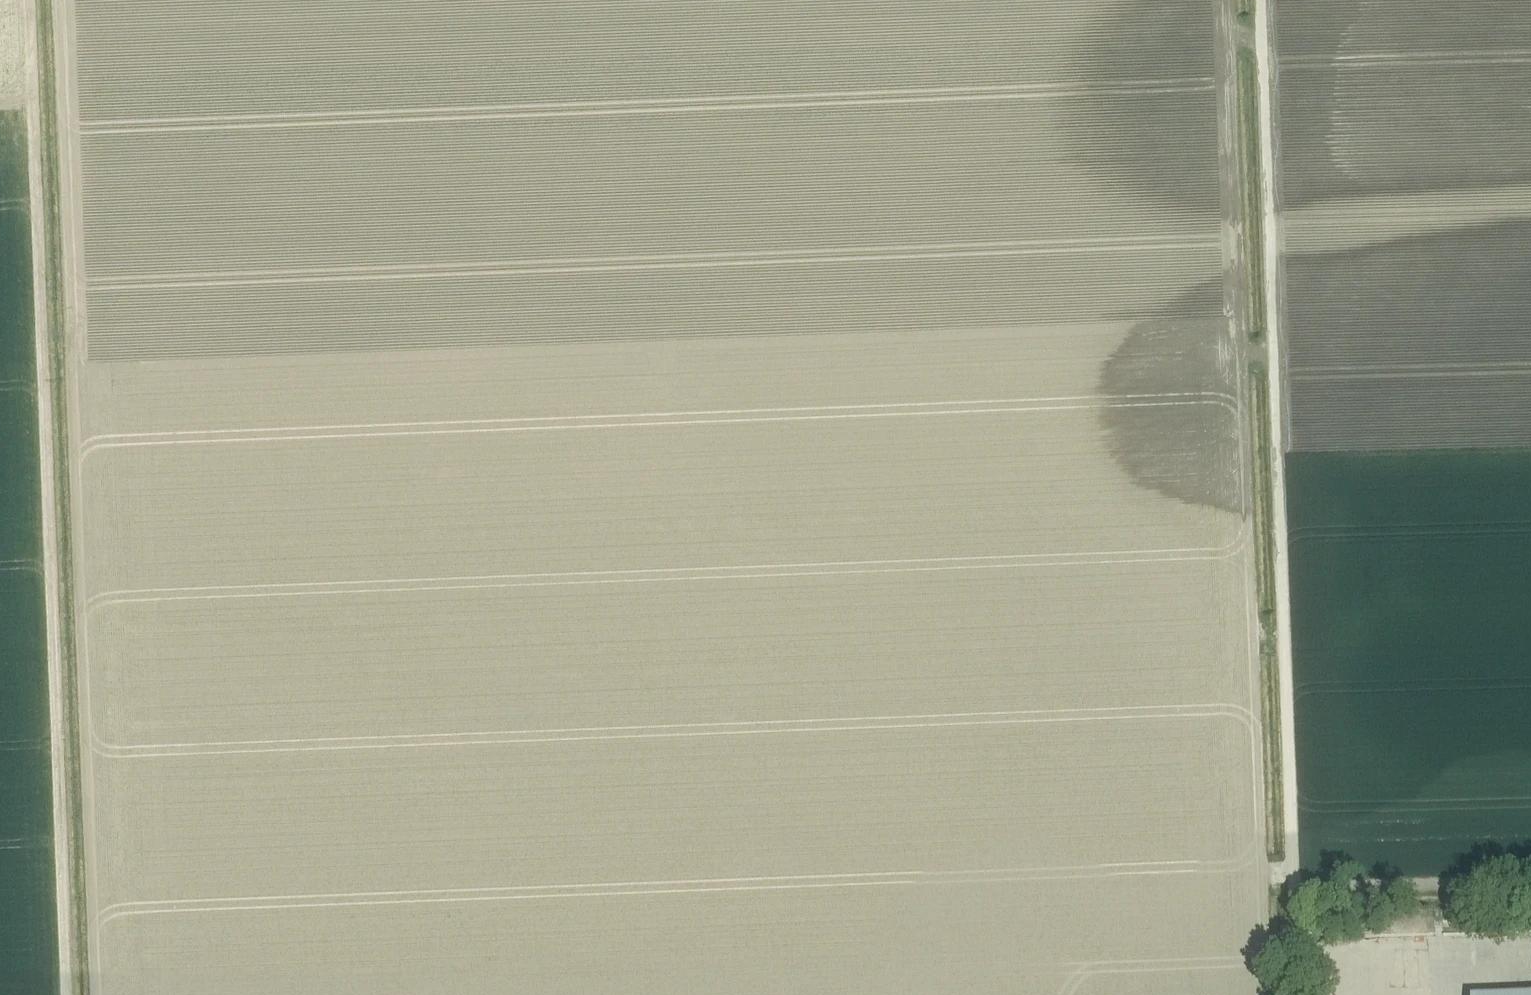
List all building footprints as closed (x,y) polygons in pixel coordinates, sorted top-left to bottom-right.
[(1442,948),(1461,948),(1461,936),(1442,936),(1442,948)]
